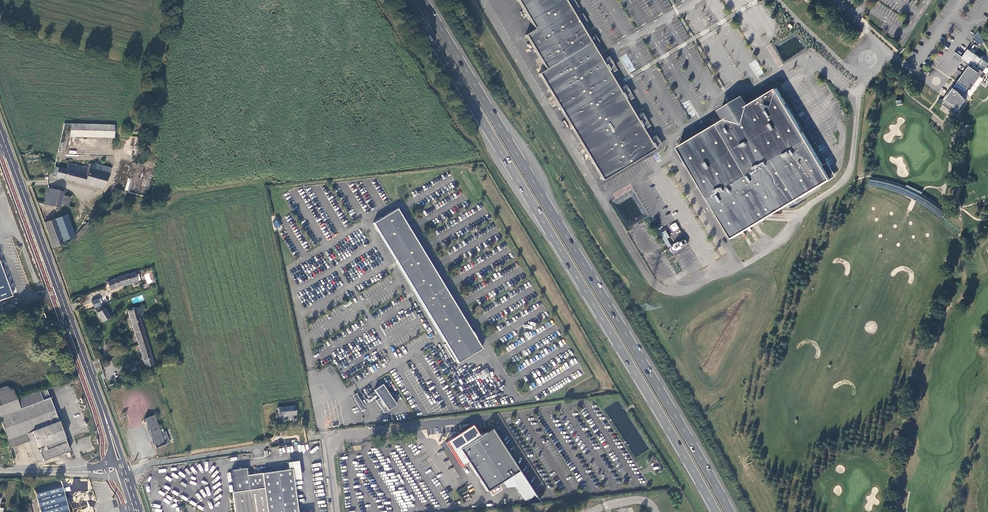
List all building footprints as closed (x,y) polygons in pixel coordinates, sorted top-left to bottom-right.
[(566,0),(517,0),(534,29),(525,35),(545,69),(592,44),(566,0)] [(981,47),(983,44),(978,33),(972,41),(981,47)] [(602,180),(655,149),(592,44),(545,69),(539,73),(602,180)] [(984,63),(967,51),(962,59),(955,54),(952,58),(959,63),(960,62),(967,66),(969,68),(954,90),(952,89),(942,102),(944,103),(941,106),(952,114),(953,113),(957,115),(969,98),(964,95),(969,89),(971,90),(983,74),(978,70),(984,63)] [(733,100),(732,100),(731,100),(730,101),(729,101),(729,102),(729,103),(729,104),(729,105),(721,110),(726,118),(678,147),(733,239),(831,179),(777,88),(748,105),(743,97),(735,102),(734,101),(733,100)] [(114,138),(114,136),(114,125),(102,125),(77,124),(71,124),(70,136),(114,138)] [(68,163),(66,170),(87,176),(88,169),(68,163)] [(87,176),(66,170),(55,167),(52,175),(102,189),(110,174),(111,168),(96,164),(96,166),(90,164),(88,169),(87,176)] [(948,208),(946,207),(934,200),(925,196),(916,192),(901,185),(889,181),(871,176),(870,183),(880,185),(890,188),(902,192),(911,196),(920,200),(928,204),(937,209),(945,213),(948,208)] [(59,208),(60,204),(62,196),(63,192),(48,188),(44,204),(59,208)] [(62,196),(60,204),(68,206),(70,198),(62,196)] [(458,363),(481,349),(397,209),(373,223),(458,363)] [(67,215),(55,219),(62,241),(75,237),(67,215)] [(55,219),(44,223),(54,248),(64,244),(62,241),(55,219)] [(676,222),(669,226),(672,232),(679,228),(676,222)] [(666,239),(669,237),(665,230),(659,234),(668,247),(671,246),(666,239)] [(669,238),(667,239),(671,246),(668,248),(671,253),(687,244),(684,238),(673,245),(669,238)] [(12,296),(2,268),(0,263),(0,301),(12,296)] [(138,281),(135,272),(118,278),(107,282),(110,290),(121,286),(138,281)] [(102,306),(94,309),(102,322),(110,318),(102,306)] [(128,311),(138,344),(147,342),(145,336),(139,317),(144,315),(142,307),(128,311)] [(145,368),(154,365),(149,350),(147,342),(138,344),(145,368)] [(130,371),(127,373),(129,376),(133,374),(134,375),(134,376),(135,376),(136,376),(137,376),(137,375),(137,374),(136,372),(137,372),(134,366),(129,369),(130,371)] [(483,380),(490,374),(485,368),(478,374),(483,380)] [(382,384),(374,390),(379,398),(375,401),(384,413),(396,406),(382,384)] [(69,451),(46,388),(16,399),(0,408),(0,417),(9,448),(28,441),(36,463),(69,451)] [(359,408),(363,405),(357,395),(353,397),(359,408)] [(277,408),(277,410),(278,417),(296,415),(295,406),(277,408)] [(155,448),(170,443),(166,431),(161,433),(155,415),(145,418),(155,448)] [(490,428),(458,449),(477,478),(486,491),(510,476),(513,481),(521,476),(490,428)] [(287,463),(288,470),(292,470),(294,481),(301,480),(298,461),(287,463)] [(231,470),(232,478),(247,476),(246,468),(231,470)] [(294,481),(292,470),(288,470),(247,476),(232,478),(237,511),(298,511),(294,481)] [(533,495),(521,476),(513,481),(526,500),(533,495)] [(34,489),(40,511),(67,511),(59,482),(34,489)] [(503,483),(490,492),(493,496),(506,487),(503,483)]
